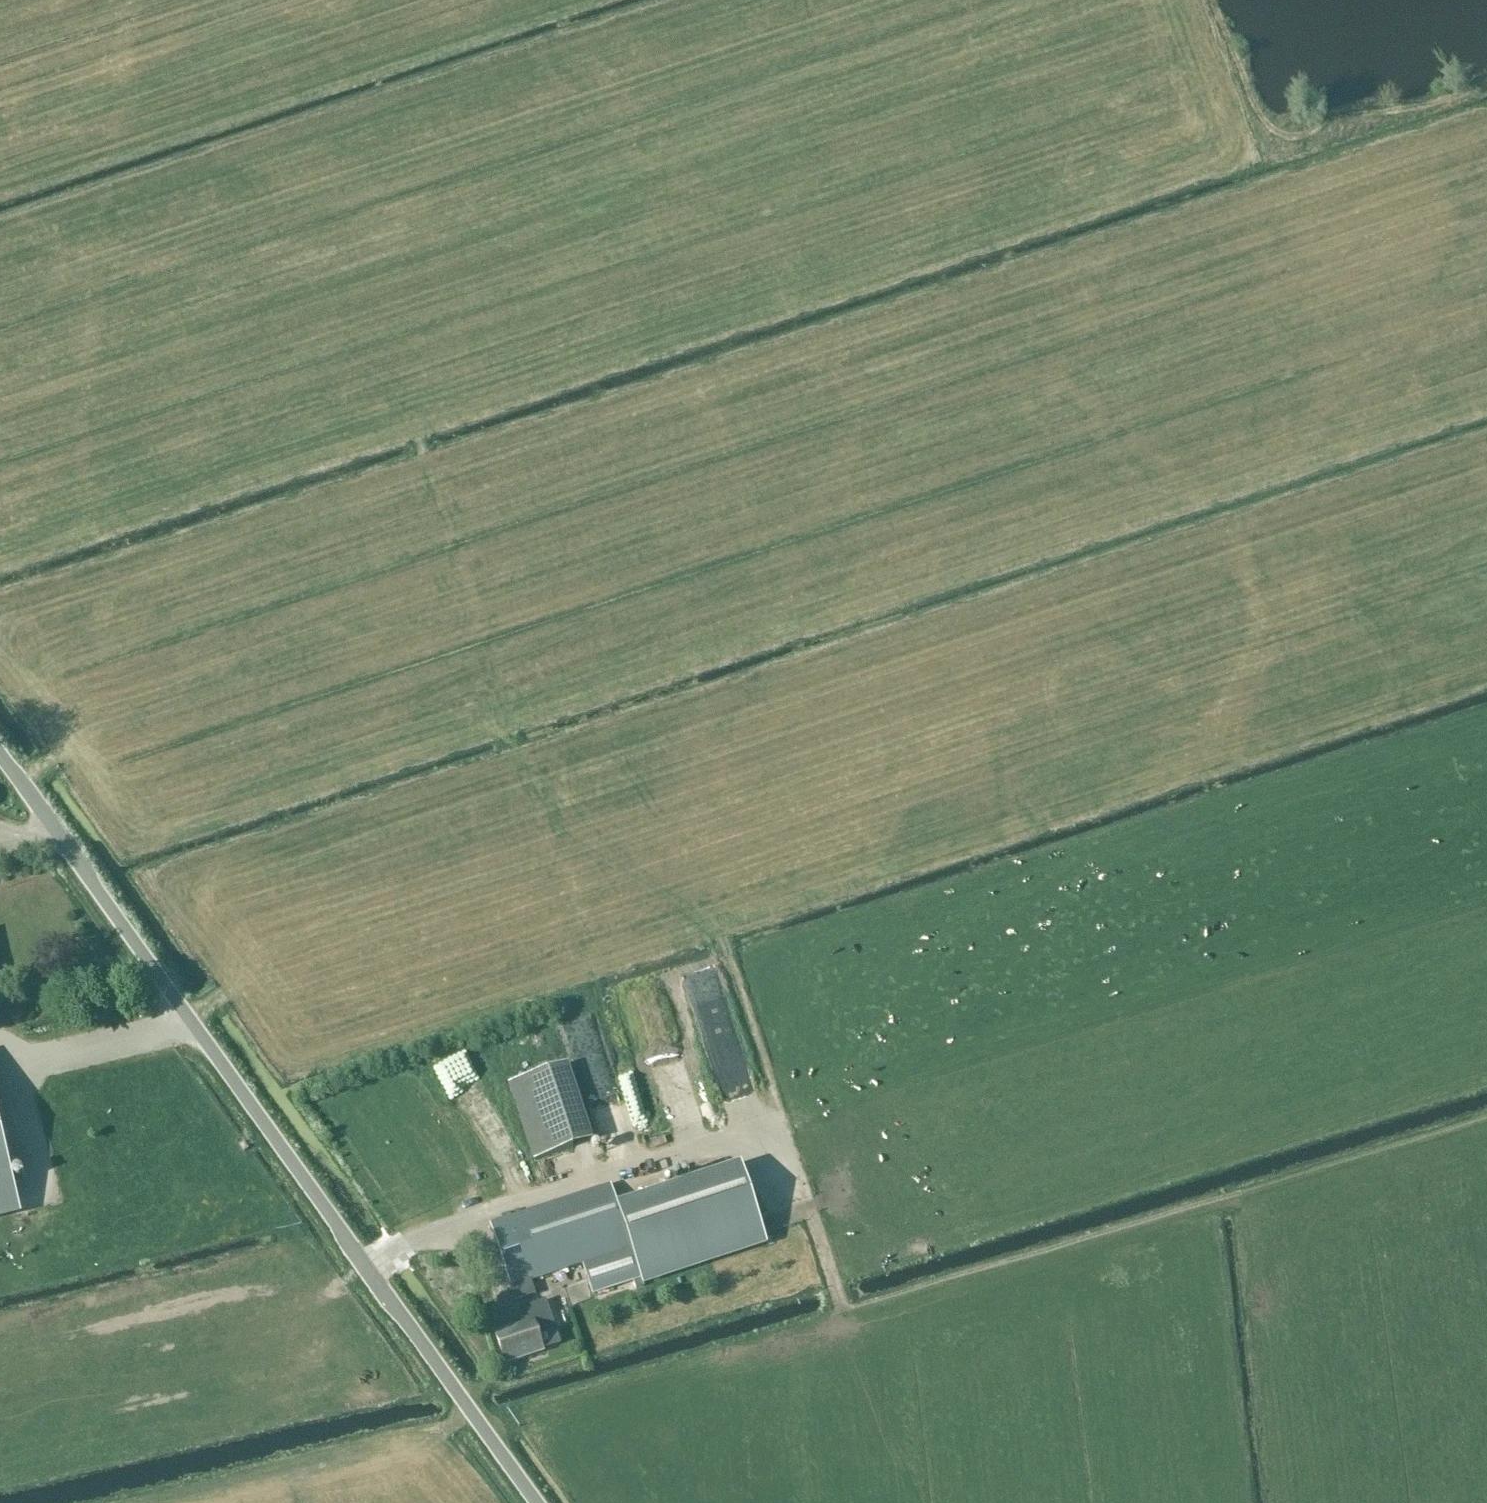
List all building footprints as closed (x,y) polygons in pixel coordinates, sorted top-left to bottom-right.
[(559,1024),(579,1081),(604,1072),(584,1015),(559,1024)] [(645,1044),(665,1113),(692,1105),(672,1036),(645,1044)] [(567,1066),(509,1085),(534,1162),(592,1143),(567,1066)] [(19,1211),(0,1131),(0,1215),(19,1211)] [(244,1143),(240,1146),(244,1153),(248,1150),(244,1143)] [(616,1205),(611,1188),(610,1186),(490,1226),(514,1302),(534,1296),(530,1282),(583,1265),(593,1296),(641,1279),(643,1287),(768,1246),(741,1164),(616,1205)] [(522,1326),(495,1335),(505,1365),(543,1353),(537,1335),(555,1329),(546,1301),(517,1311),(522,1326)]
